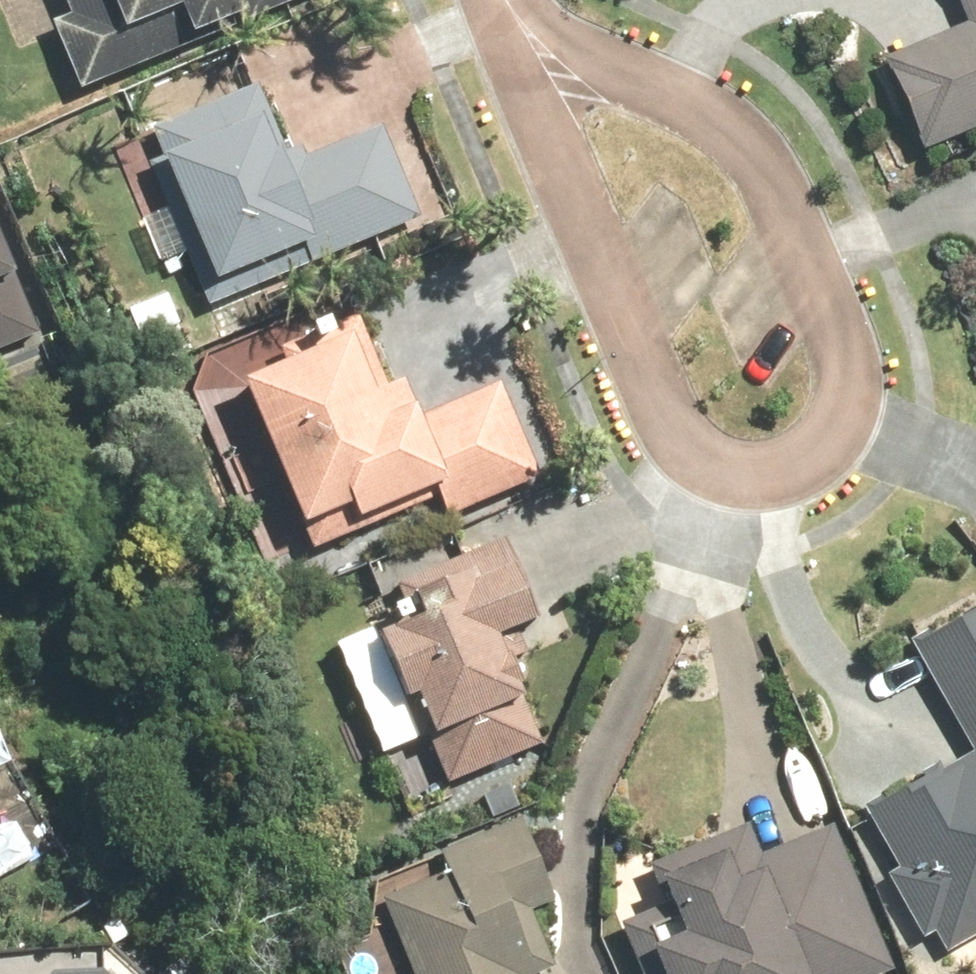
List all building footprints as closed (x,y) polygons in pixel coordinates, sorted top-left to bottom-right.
[(60,11),(38,19),(65,92),(312,0),(56,0),(60,11)] [(965,30),(881,65),(917,153),(975,129),(975,0),(953,0),(965,30)] [(257,89),(141,135),(139,136),(210,316),(433,227),(390,120),(285,161),(257,89)] [(35,335),(0,256),(0,350),(35,335)] [(168,285),(119,310),(138,347),(187,323),(168,285)] [(405,425),(363,319),(281,352),(286,364),(229,387),(294,555),(433,500),(441,520),(555,475),(518,381),(405,425)] [(416,546),(356,569),(383,641),(335,659),(375,765),(424,747),(444,798),(543,761),(516,688),(531,683),(513,634),(534,626),(506,552),(429,581),(416,546)] [(909,642),(971,746),(865,809),(906,879),(892,887),(922,938),(933,931),(951,961),(975,946),(975,601),(909,642)] [(631,849),(667,938),(633,951),(642,973),(869,973),(885,967),(828,825),(759,852),(740,805),(631,849)] [(367,877),(364,935),(327,950),(337,973),(549,973),(526,917),(551,906),(515,817),(367,877)] [(66,951),(44,973),(93,973),(66,951)]
